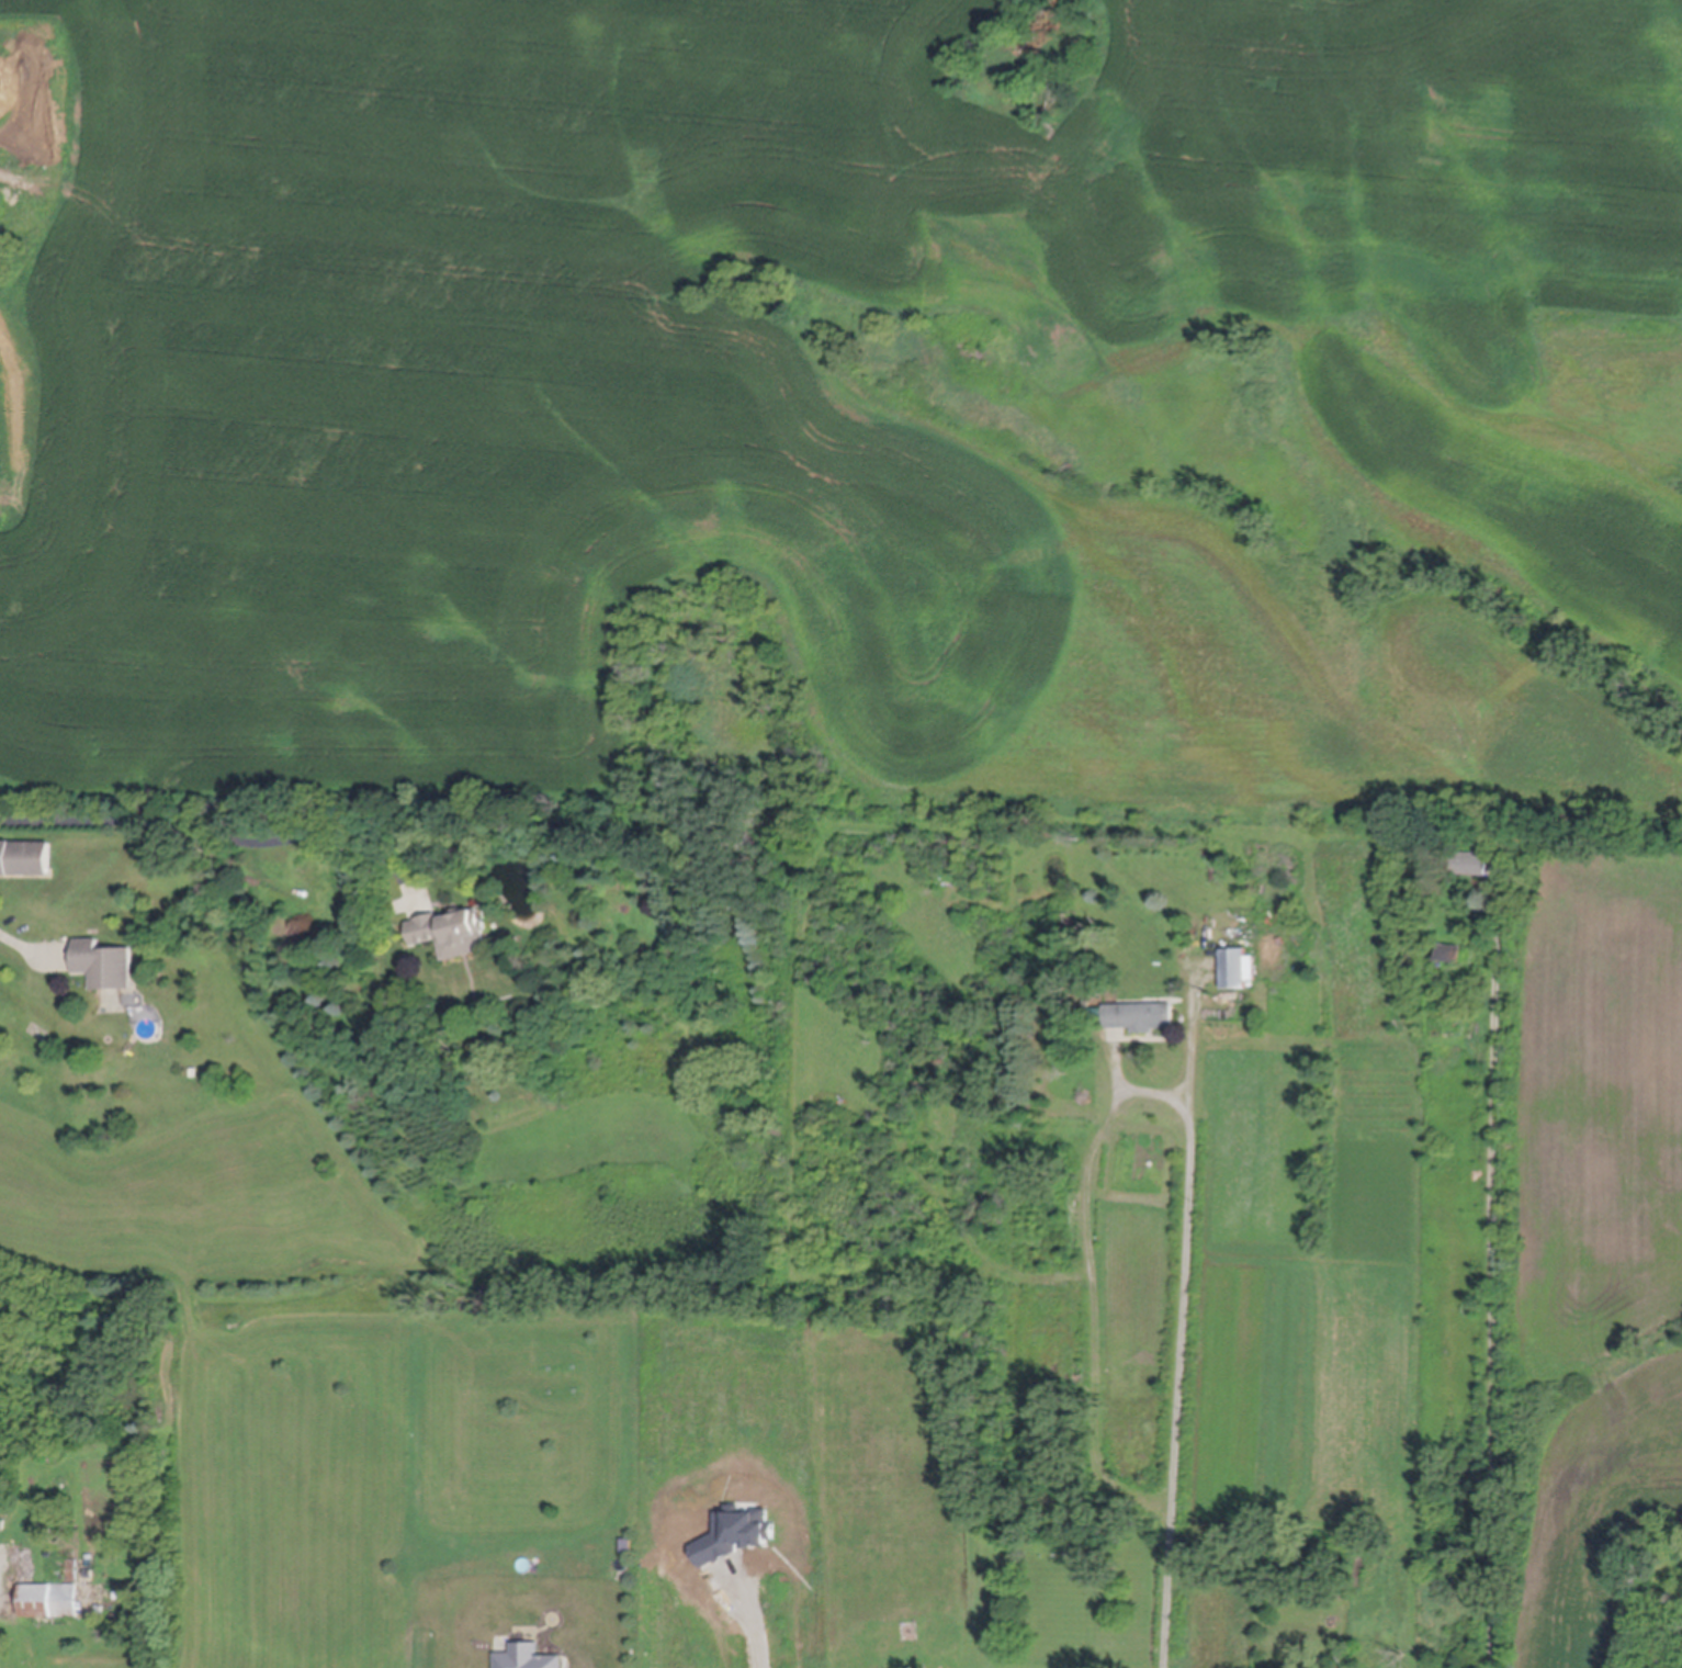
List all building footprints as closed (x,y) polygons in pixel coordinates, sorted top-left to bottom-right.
[(12,880),(0,880),(0,845),(52,845),(52,879),(12,878),(12,880)] [(1453,855),(1478,856),(1478,848),(1490,849),(1489,879),(1452,877),(1453,855)] [(407,924),(416,922),(416,920),(438,915),(438,916),(443,915),(444,922),(451,920),(449,913),(463,910),(464,915),(472,913),(471,912),(478,910),(482,924),(486,923),(488,933),(486,933),(490,954),(444,965),(439,943),(413,948),(413,947),(409,947),(408,943),(411,943),(407,924)] [(77,943),(100,942),(101,954),(135,951),(135,993),(94,995),(94,977),(77,978),(76,963),(78,963),(77,943)] [(1438,966),(1440,947),(1460,948),(1459,967),(1438,966)] [(1224,993),(1223,953),(1249,953),(1249,960),(1256,959),(1257,983),(1250,984),(1250,992),(1224,993)] [(1106,1007),(1175,1006),(1175,1030),(1155,1032),(1155,1036),(1134,1036),(1134,1030),(1107,1030),(1106,1007)] [(23,1588),(54,1589),(54,1585),(78,1585),(78,1603),(84,1603),(84,1611),(79,1611),(78,1619),(56,1619),(56,1625),(47,1625),(47,1621),(23,1621),(23,1588)] [(1650,1666),(1649,1642),(1659,1642),(1660,1666),(1650,1666)]
